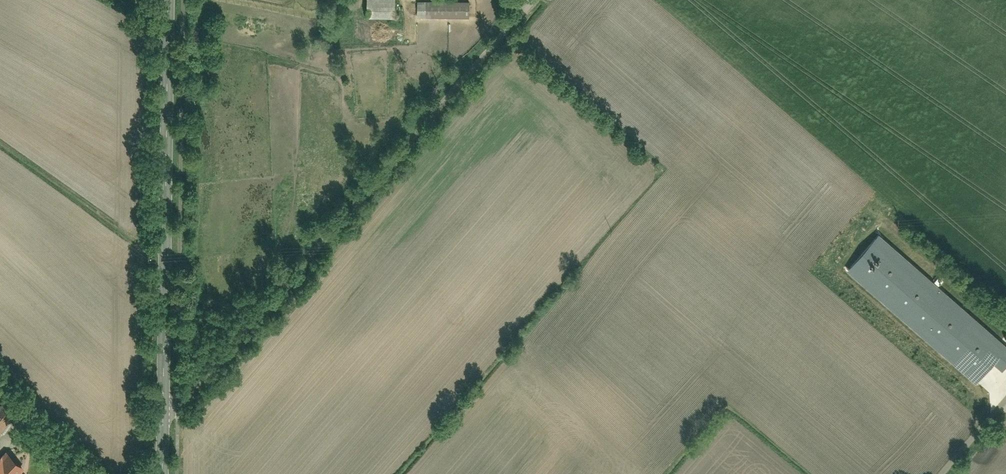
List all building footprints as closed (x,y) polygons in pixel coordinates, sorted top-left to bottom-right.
[(367,14),(396,15),(396,0),(368,0),(367,14)] [(470,0),(418,0),(418,15),(470,16),(470,0)] [(850,268),(977,381),(994,362),(1003,370),(1005,366),(1005,344),(881,233),(850,268)] [(2,400),(0,403),(0,433),(17,412),(2,400)] [(5,448),(0,454),(0,473),(23,473),(21,472),(26,467),(5,448)]
